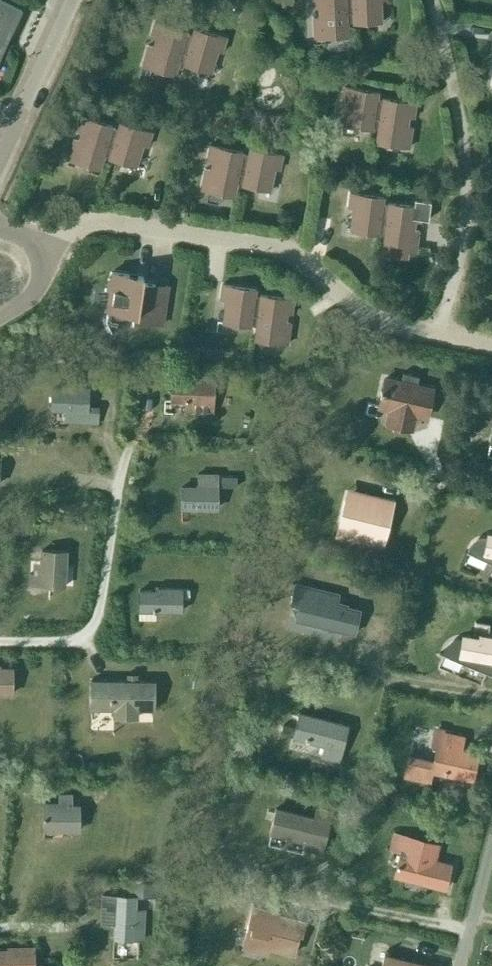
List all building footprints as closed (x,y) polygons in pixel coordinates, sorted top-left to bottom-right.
[(22,9),(2,0),(0,0),(0,56),(22,9)] [(313,7),(321,6),(321,16),(313,16),(314,37),(323,36),(323,28),(348,27),(347,21),(346,0),(312,0),(313,7)] [(347,21),(352,21),(352,22),(382,21),(382,20),(378,20),(377,0),(346,0),(347,21)] [(186,32),(187,32),(187,31),(154,22),(150,36),(158,38),(155,47),(148,45),(142,65),(150,67),(153,60),(177,66),(178,61),(186,32)] [(191,33),(187,32),(186,32),(178,61),(183,62),(183,63),(212,71),(208,69),(214,49),(222,51),(226,37),(193,28),(191,33)] [(382,98),(377,97),(378,91),(344,86),(342,101),(350,102),(347,123),(343,122),(343,123),(372,128),(372,127),(377,128),(378,128),(382,98)] [(378,128),(377,128),(376,134),(401,137),(400,145),(409,147),(412,126),(404,125),(405,116),(413,117),(416,102),(382,97),(382,98),(378,128)] [(112,126),(113,125),(80,115),(76,129),(83,132),(81,141),(73,138),(67,158),(76,161),(78,153),(102,160),(104,155),(103,155),(112,126)] [(117,127),(112,126),(103,155),(104,155),(109,156),(108,157),(137,166),(137,165),(133,164),(139,143),(147,146),(151,131),(119,122),(117,127)] [(242,152),(243,152),(243,151),(210,145),(207,159),(214,161),(213,170),(205,168),(201,189),(209,190),(211,182),(235,187),(237,181),(236,181),(242,152)] [(248,153),(243,152),(242,152),(236,181),(237,181),(242,182),(241,183),(271,189),(267,188),(271,167),(279,169),(282,154),(249,147),(248,153)] [(388,203),(383,202),(383,196),(350,192),(348,207),(356,208),(353,229),(349,228),(349,229),(379,233),(379,232),(384,232),(388,203)] [(413,217),(420,218),(428,219),(430,201),(415,199),(414,205),(413,217)] [(420,221),(420,218),(413,217),(414,205),(388,202),(388,203),(384,232),(383,238),(408,242),(407,249),(416,251),(418,230),(410,229),(412,220),(420,221)] [(162,323),(168,286),(142,282),(143,276),(111,271),(111,272),(112,272),(107,308),(106,308),(106,309),(132,313),(131,319),(162,323)] [(260,295),(255,294),(256,288),(222,284),(220,299),(228,300),(225,320),(221,320),(221,321),(251,325),(251,324),(256,324),(260,295)] [(256,324),(255,330),(280,334),(279,342),(288,343),(290,322),(282,321),(284,312),(292,313),(294,298),(260,294),(260,295),(256,324)] [(419,376),(403,372),(401,381),(385,377),(384,383),(382,383),(381,389),(380,393),(379,399),(380,399),(378,405),(390,408),(387,418),(412,424),(414,414),(425,416),(432,388),(417,385),(419,376)] [(68,377),(68,385),(68,388),(52,388),(51,408),(66,408),(65,421),(98,423),(98,406),(87,406),(88,386),(76,386),(76,378),(68,377)] [(212,411),(214,379),(195,378),(194,381),(172,380),(171,400),(185,400),(185,410),(212,411)] [(236,476),(217,475),(217,474),(197,474),(197,487),(181,487),(181,506),(217,507),(217,487),(232,487),(232,486),(236,486),(236,476)] [(351,493),(349,498),(345,497),(336,535),(382,546),(393,501),(373,496),(372,499),(351,493)] [(488,533),(487,538),(485,538),(483,538),(479,539),(477,540),(475,541),(473,542),(471,545),(470,546),(470,548),(469,549),(469,551),(464,549),(463,550),(491,563),(491,534),(488,533)] [(65,564),(66,551),(42,550),(41,566),(39,566),(38,573),(29,573),(29,584),(64,586),(64,584),(61,584),(61,564),(65,564)] [(295,583),(291,601),(304,605),(301,620),(319,624),(354,633),(359,609),(343,605),(343,603),(337,601),(339,593),(295,583)] [(181,610),(181,587),(161,587),(161,590),(139,590),(139,610),(181,610)] [(479,635),(478,638),(462,635),(462,640),(459,640),(455,640),(453,641),(451,642),(450,643),(449,644),(447,646),(446,648),(444,651),(444,653),(439,651),(439,653),(491,675),(491,637),(479,635)] [(12,692),(12,667),(0,668),(0,692),(12,692)] [(90,680),(90,708),(113,708),(113,716),(133,716),(133,708),(133,707),(153,707),(153,680),(136,680),(126,680),(90,680)] [(204,692),(201,704),(214,707),(216,694),(204,692)] [(299,713),(295,727),(282,723),(280,733),(293,736),(322,744),(319,756),(338,761),(347,725),(299,713)] [(429,742),(437,744),(433,761),(409,755),(404,775),(429,780),(432,769),(471,778),(477,753),(461,750),(465,735),(444,730),(445,728),(433,725),(429,742)] [(72,805),(72,793),(57,794),(57,802),(43,802),(43,829),(79,829),(79,805),(72,805)] [(316,807),(314,817),(276,808),(270,832),(304,840),(303,846),(322,851),(332,811),(316,807)] [(441,842),(392,830),(388,848),(399,851),(392,877),(445,890),(452,862),(437,858),(441,842)] [(140,883),(140,898),(154,899),(155,884),(153,884),(140,883)] [(135,897),(102,895),(100,923),(114,923),(113,939),(143,940),(144,910),(134,910),(135,897)] [(301,934),(304,920),(278,914),(278,911),(252,905),(244,939),(267,944),(265,952),(267,953),(268,947),(294,953),(298,933),(301,934)] [(33,947),(7,947),(7,950),(0,951),(0,965),(54,965),(33,965),(33,947)] [(381,965),(431,965),(384,955),(381,965)]
